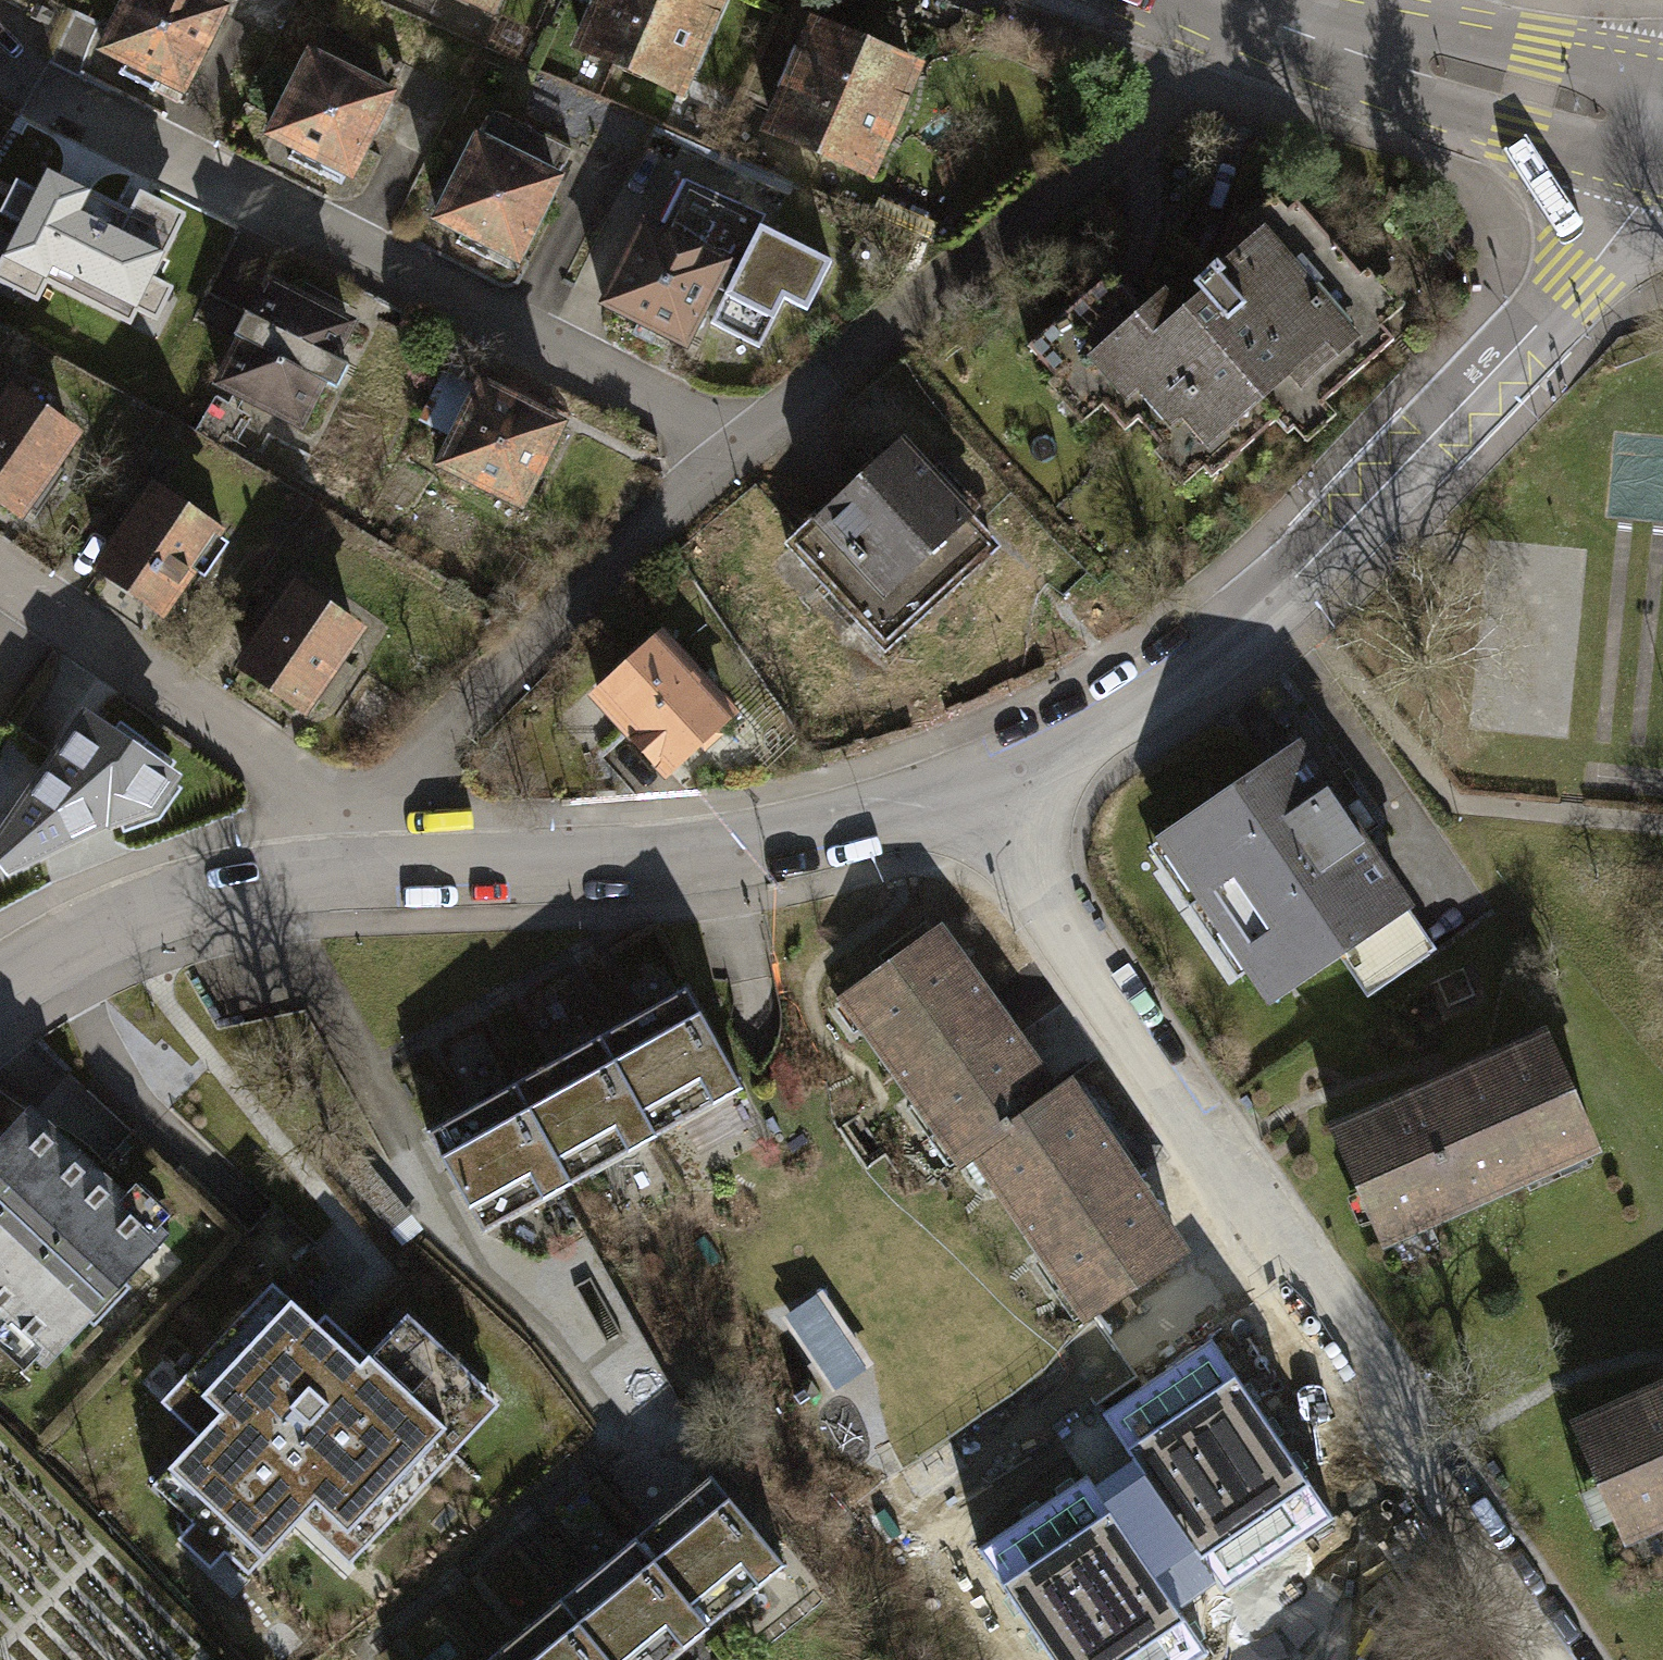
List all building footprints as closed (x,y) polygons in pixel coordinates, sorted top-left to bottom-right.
[(101,51),(124,62),(117,75),(172,102),(218,10),(197,0),(127,0),(101,51)] [(218,10),(223,0),(197,0),(218,10)] [(583,46),(681,84),(714,0),(601,0),(583,46)] [(310,55),(388,92),(403,62),(323,23),(310,55)] [(811,27),(768,131),(866,170),(908,67),(811,27)] [(310,55),(269,138),(347,171),(388,92),(310,55)] [(490,110),(474,141),(553,180),(568,149),(490,110)] [(474,141),(435,220),(514,259),(553,180),(474,141)] [(0,246),(0,252),(0,253),(0,273),(33,290),(43,271),(125,313),(132,299),(155,311),(171,279),(152,269),(183,208),(137,184),(127,203),(44,161),(32,184),(12,174),(0,198),(0,211),(14,218),(0,246)] [(764,212),(694,179),(668,233),(722,259),(741,218),(757,226),(764,212)] [(1093,274),(1014,343),(1042,375),(1034,382),(1070,424),(1091,406),(1110,428),(1123,416),(1146,442),(1139,448),(1171,484),(1193,465),(1198,471),(1263,416),(1276,431),(1282,427),(1294,441),(1323,416),(1309,399),(1378,339),(1364,322),(1386,303),(1353,266),(1347,271),(1279,194),(1269,203),(1258,190),(1227,217),(1233,225),(1200,253),(1174,276),(1180,283),(1161,300),(1146,282),(1120,305),(1093,274)] [(827,258),(757,226),(741,218),(722,259),(668,233),(639,220),(599,303),(683,342),(710,283),(726,291),(710,323),(759,346),(783,296),(804,306),(827,258)] [(239,338),(216,381),(299,424),(323,379),(336,386),(348,363),(333,355),(350,324),(268,281),(249,317),(241,313),(230,333),(239,338)] [(505,396),(476,382),(438,463),(521,503),(559,423),(533,411),(540,398),(511,384),(505,396)] [(0,407),(0,497),(19,510),(70,433),(9,393),(0,407)] [(897,644),(1017,529),(903,412),(783,528),(897,644)] [(149,488),(94,565),(157,609),(193,558),(205,566),(223,540),(149,488)] [(291,591),(242,664),(302,704),(314,686),(327,695),(339,677),(325,668),(350,630),(291,591)] [(658,628),(589,692),(663,772),(732,708),(658,628)] [(0,818),(0,868),(2,871),(155,810),(180,773),(173,768),(177,762),(118,721),(114,728),(80,704),(0,818)] [(1296,748),(1173,830),(1277,994),(1352,940),(1378,982),(1422,962),(1394,920),(1403,903),(1296,748)] [(976,1152),(1050,1100),(936,932),(847,992),(962,1161),(976,1152)] [(734,1086),(678,988),(631,1014),(602,1031),(594,1035),(651,1134),(734,1086)] [(562,1181),(651,1134),(594,1035),(548,1060),(514,1078),(510,1081),(562,1181)] [(1541,1043),(1330,1127),(1383,1240),(1597,1147),(1541,1043)] [(485,1227),(562,1181),(510,1081),(462,1109),(428,1129),(445,1158),(485,1227)] [(1050,1100),(976,1152),(1091,1314),(1178,1252),(1063,1090),(1050,1100)] [(0,1131),(0,1318),(51,1363),(172,1224),(28,1099),(0,1131)] [(198,1437),(150,1487),(189,1523),(175,1537),(210,1569),(223,1556),(247,1579),(298,1524),(348,1570),(500,1404),(484,1390),(488,1386),(406,1310),(365,1354),(323,1315),(314,1325),(271,1286),(162,1404),(198,1437)] [(823,1291),(785,1316),(833,1388),(871,1363),(823,1291)] [(1140,1460),(1098,1489),(1177,1603),(1215,1576),(1225,1591),(1332,1517),(1210,1342),(1108,1413),(1140,1460)] [(1574,1416),(1626,1535),(1662,1519),(1662,1377),(1574,1416)] [(1177,1603),(1098,1489),(1088,1474),(979,1548),(1055,1659),(1195,1659),(1209,1650),(1177,1603)] [(708,1475),(633,1537),(707,1625),(781,1563),(708,1475)] [(559,1599),(610,1659),(664,1659),(707,1625),(633,1537),(589,1574),(565,1594),(559,1599)] [(485,1659),(610,1659),(559,1599),(515,1635),(488,1657),(485,1659)] [(1462,1648),(1443,1659),(1469,1659),(1462,1648)]
